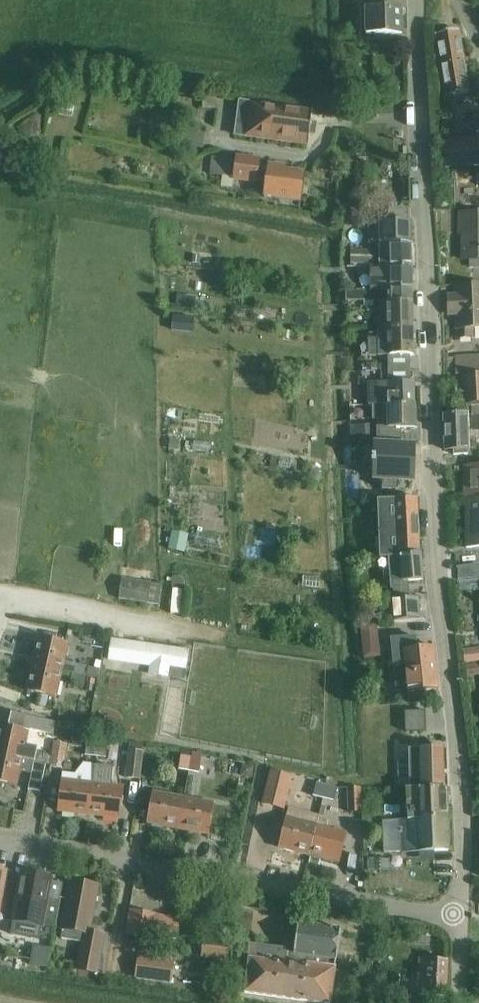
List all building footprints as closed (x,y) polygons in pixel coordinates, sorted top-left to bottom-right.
[(366,34),(402,34),(401,8),(361,9),(362,14),(366,13),(366,34)] [(446,97),(469,93),(462,50),(459,31),(434,35),(438,54),(433,55),(434,64),(440,63),(446,97)] [(315,135),(316,124),(311,123),(313,112),(240,102),(235,136),(308,145),(310,134),(315,135)] [(204,149),(206,134),(183,131),(182,144),(188,144),(188,147),(204,149)] [(446,141),(447,167),(478,165),(478,140),(446,141)] [(369,153),(356,153),(355,168),(369,169),(369,153)] [(236,160),(225,159),(211,157),(209,175),(234,178),(234,180),(256,183),(256,181),(266,182),(264,197),(300,202),(304,173),(286,171),(286,167),(269,165),(268,169),(258,167),(259,160),(237,157),(236,160)] [(459,229),(478,229),(478,214),(459,214),(459,229)] [(411,222),(379,223),(380,268),(412,267),(411,222)] [(459,229),(459,234),(463,234),(463,260),(478,261),(478,229),(459,229)] [(376,250),(350,250),(350,266),(376,266),(376,250)] [(371,291),(388,291),(412,291),(412,267),(381,268),(370,268),(371,291)] [(456,288),(456,297),(448,297),(448,316),(457,315),(457,330),(458,339),(472,339),(471,329),(478,329),(478,287),(456,288)] [(406,291),(388,291),(389,330),(413,329),(413,303),(407,303),(406,291)] [(358,292),(346,292),(346,301),(358,301),(358,292)] [(186,296),(184,309),(195,310),(196,297),(186,296)] [(174,316),(172,330),(192,333),(194,319),(174,316)] [(378,334),(369,334),(369,357),(379,357),(414,356),(413,329),(389,330),(378,330),(378,334)] [(478,376),(478,357),(455,358),(455,376),(478,376)] [(369,406),(382,406),(415,405),(414,383),(395,383),(395,371),(381,372),(381,383),(368,384),(369,406)] [(456,379),(459,408),(472,407),(478,407),(478,377),(456,379)] [(382,406),(373,406),(373,420),(382,420),(382,427),(377,428),(377,440),(377,441),(401,440),(401,428),(415,428),(415,405),(382,406)] [(454,455),(468,455),(467,415),(444,416),(445,451),(454,451),(454,455)] [(370,426),(351,426),(352,441),(371,440),(377,440),(377,428),(377,425),(370,426)] [(414,483),(413,446),(372,447),(373,484),(378,484),(378,489),(380,489),(384,489),(386,489),(389,489),(390,489),(389,484),(414,483)] [(271,456),(270,467),(278,468),(280,457),(271,456)] [(466,500),(478,500),(478,466),(464,467),(464,500),(466,500)] [(417,499),(377,501),(379,559),(389,558),(397,558),(397,553),(419,552),(417,499)] [(466,500),(466,549),(478,549),(478,500),(466,500)] [(174,535),(171,553),(183,555),(186,537),(174,535)] [(410,600),(408,582),(423,581),(421,556),(389,558),(390,584),(394,621),(420,619),(418,599),(410,600)] [(172,576),(171,587),(184,588),(185,581),(181,577),(172,576)] [(147,604),(148,604),(159,606),(162,586),(123,580),(120,600),(147,604)] [(173,590),(171,614),(180,615),(182,591),(173,590)] [(408,693),(438,690),(434,648),(417,650),(416,637),(391,640),(394,665),(405,664),(408,693)] [(39,638),(33,666),(61,672),(72,674),(86,677),(87,677),(97,679),(98,679),(100,669),(64,661),(67,644),(39,638)] [(149,674),(169,677),(183,680),(184,671),(187,652),(113,641),(110,661),(150,667),(149,674)] [(464,651),(465,663),(478,662),(478,649),(464,651)] [(464,666),(465,676),(478,675),(478,665),(464,666)] [(55,698),(61,672),(33,666),(28,692),(48,697),(55,698)] [(84,685),(86,677),(72,674),(70,683),(84,685)] [(48,697),(39,695),(37,706),(46,708),(48,697)] [(407,711),(407,733),(426,732),(426,711),(407,711)] [(53,734),(56,723),(11,713),(8,725),(53,734)] [(46,765),(48,756),(36,753),(37,749),(25,746),(28,733),(0,727),(0,755),(46,765)] [(51,768),(57,769),(61,739),(55,738),(54,743),(51,768)] [(106,758),(108,739),(98,738),(97,743),(87,742),(85,756),(106,758)] [(61,739),(57,769),(63,770),(67,745),(66,745),(67,740),(61,739)] [(140,780),(143,752),(144,744),(130,742),(129,750),(126,778),(140,780)] [(399,788),(443,786),(442,749),(409,750),(409,761),(398,762),(399,788)] [(16,787),(19,769),(31,771),(33,772),(30,789),(41,791),(44,774),(46,765),(0,755),(0,784),(16,787)] [(179,758),(178,770),(199,773),(201,761),(179,758)] [(243,764),(241,775),(253,778),(255,766),(243,764)] [(93,785),(89,816),(120,819),(124,788),(111,787),(114,768),(95,766),(93,785)] [(262,804),(264,805),(284,810),(292,778),(270,773),(262,804)] [(58,812),(89,816),(93,785),(62,781),(58,812)] [(313,796),(323,799),(326,786),(316,783),(313,796)] [(326,786),(323,799),(334,801),(337,788),(326,786)] [(346,789),(348,813),(360,812),(358,788),(346,789)] [(402,820),(402,821),(391,821),(391,842),(403,842),(403,852),(449,851),(447,788),(406,788),(407,821),(402,820)] [(153,793),(147,824),(178,830),(184,799),(153,793)] [(184,799),(178,830),(208,835),(214,804),(184,799)] [(279,848),(309,856),(316,826),(318,816),(289,808),(279,848)] [(316,826),(309,856),(339,864),(347,834),(316,826)] [(390,859),(379,859),(380,870),(391,870),(390,859)] [(23,874),(14,921),(12,935),(37,939),(39,925),(55,928),(63,884),(50,882),(50,879),(23,874)] [(71,883),(63,929),(60,939),(82,943),(84,943),(78,971),(96,974),(102,975),(106,956),(102,955),(106,934),(89,930),(97,887),(71,883)] [(132,911),(127,935),(152,939),(153,932),(177,936),(180,919),(132,911)] [(295,946),(294,954),(294,955),(314,958),(313,966),(335,969),(336,961),(341,930),(298,924),(298,925),(288,923),(285,945),(295,946)] [(34,946),(31,965),(47,968),(50,949),(34,946)] [(335,969),(313,966),(314,958),(294,955),(294,954),(286,953),(286,951),(251,946),(244,994),(313,1002),(330,1002),(335,969)] [(136,979),(150,981),(153,959),(139,957),(136,979)] [(153,959),(150,981),(170,984),(173,962),(153,959)] [(446,998),(448,960),(419,959),(417,996),(446,998)]
